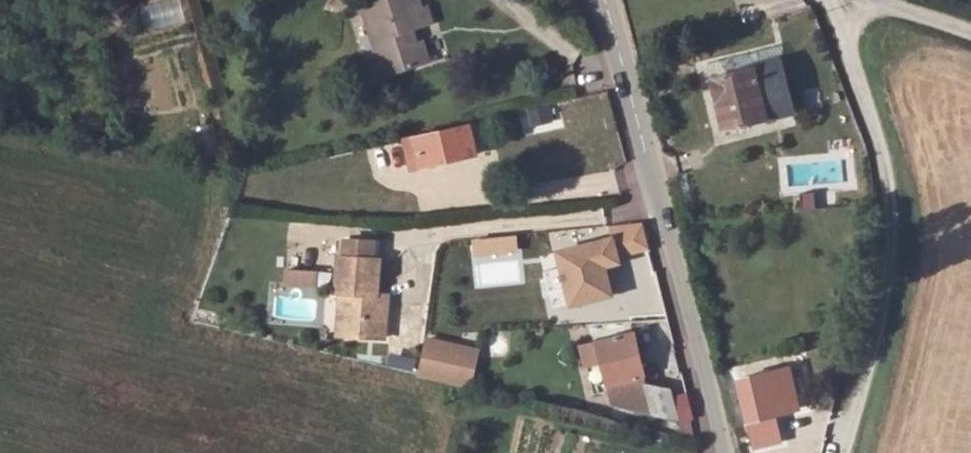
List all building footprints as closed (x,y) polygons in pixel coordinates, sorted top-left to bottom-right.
[(372,7),(395,71),(435,56),(427,27),(447,22),(442,4),(433,7),(431,0),(392,0),(372,7)] [(703,66),(706,81),(748,72),(758,123),(783,119),(769,52),(703,66)] [(748,72),(706,81),(716,132),(758,123),(748,72)] [(483,151),(476,118),(408,132),(411,143),(415,165),(483,151)] [(415,165),(411,143),(386,148),(390,170),(415,165)] [(600,236),(559,244),(570,296),(605,289),(601,264),(607,263),(600,236)] [(334,293),(340,294),(348,294),(345,336),(382,339),(386,303),(374,302),(375,296),(378,261),(371,261),(373,243),(345,240),(343,258),(337,258),(334,293)] [(310,290),(311,270),(280,267),(278,287),(310,290)] [(550,268),(536,272),(547,309),(561,305),(550,268)] [(336,335),(345,336),(348,294),(340,294),(336,335)] [(697,418),(689,390),(648,386),(636,326),(598,329),(608,400),(697,418)] [(477,346),(415,332),(405,373),(462,386),(477,346)] [(781,362),(733,372),(747,444),(756,442),(758,450),(775,446),(770,410),(790,405),(781,362)]
